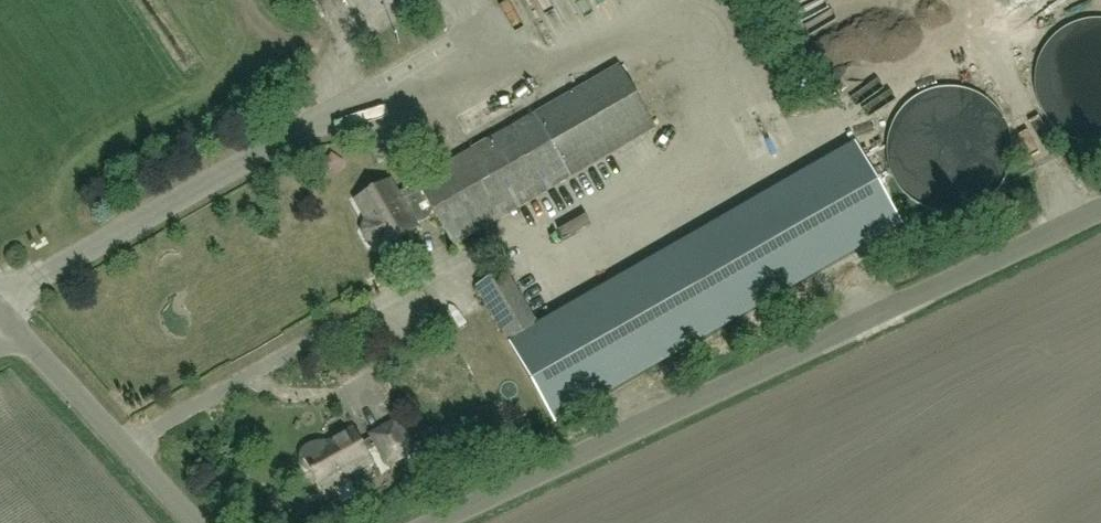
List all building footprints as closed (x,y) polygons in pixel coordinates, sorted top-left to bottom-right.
[(547,24),(558,19),(548,0),(535,0),(547,24)] [(921,56),(933,78),(942,73),(930,51),(921,56)] [(1100,89),(1100,60),(1088,62),(1090,74),(1045,82),(1051,117),(1085,111),(1082,92),(1100,89)] [(656,130),(620,67),(418,182),(418,183),(397,195),(390,182),(358,200),(370,222),(367,224),(365,231),(372,244),(379,246),(383,244),(384,247),(416,229),(412,221),(414,221),(416,222),(418,222),(421,221),(423,221),(425,220),(427,218),(429,217),(430,215),(432,213),(433,211),(433,209),(454,245),(656,130)] [(898,228),(851,147),(538,326),(507,271),(478,287),(556,424),(898,228)] [(354,428),(326,444),(324,444),(321,444),(318,444),(316,445),(313,446),(311,447),(309,448),(307,450),(305,452),(304,453),(303,455),(302,457),(302,459),(302,461),(303,463),(304,465),(305,466),(306,468),(308,469),(310,470),(311,471),(323,490),(337,483),(339,487),(336,488),(344,502),(358,494),(350,481),(346,483),(344,478),(373,462),(368,453),(378,447),(389,466),(415,452),(397,421),(372,435),(373,438),(363,444),(354,428)]
